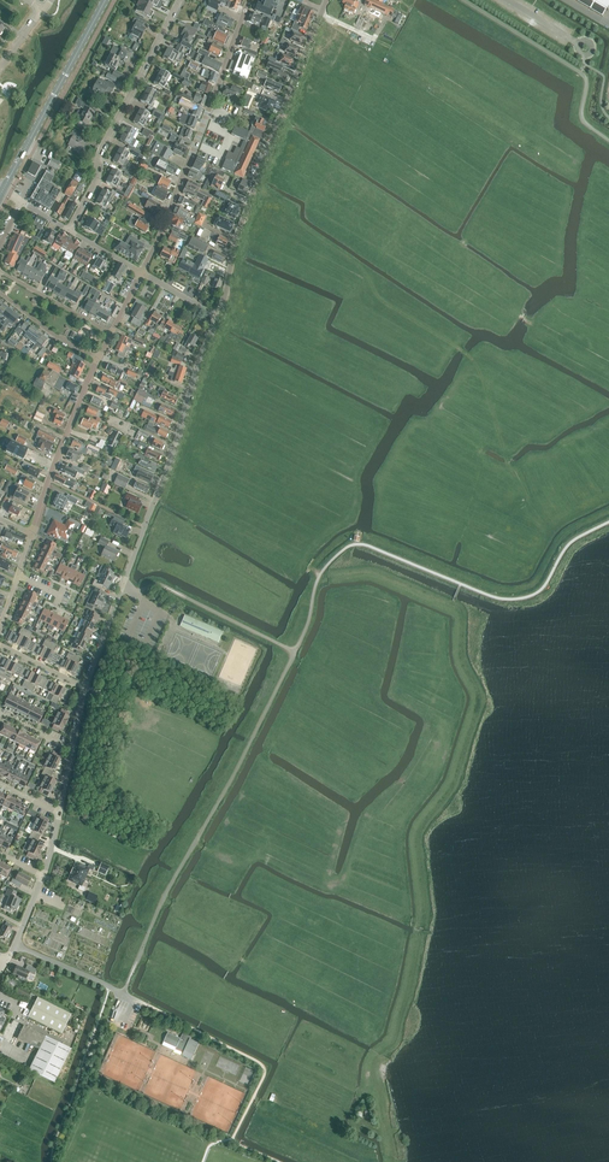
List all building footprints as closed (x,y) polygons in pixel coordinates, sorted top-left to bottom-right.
[(164,2),(160,0),(139,0),(139,1),(151,7),(152,5),(160,8),(164,2)] [(221,4),(213,0),(211,0),(208,7),(217,12),(221,4)] [(228,2),(226,7),(230,8),(236,11),(239,4),(233,3),(234,2),(230,0),(221,0),(221,1),(221,2),(223,3),(222,6),(225,7),(227,1),(228,2)] [(259,4),(258,4),(255,11),(264,15),(264,17),(274,21),(276,16),(273,15),(272,18),(269,16),(276,0),(260,0),(259,4)] [(358,2),(359,0),(344,0),(343,3),(347,4),(344,9),(354,13),(356,9),(353,7),(356,1),(358,2)] [(365,5),(381,13),(391,18),(394,10),(385,6),(374,0),(367,0),(365,5)] [(603,17),(608,6),(608,0),(574,0),(603,17)] [(150,10),(151,7),(139,1),(136,5),(138,6),(135,13),(146,18),(147,16),(151,18),(151,17),(154,12),(150,10)] [(297,16),(310,22),(314,14),(311,12),(312,9),(302,5),(297,16)] [(250,12),(247,21),(253,24),(254,21),(259,23),(261,17),(250,12)] [(217,14),(214,19),(218,21),(218,22),(217,24),(222,27),(223,24),(226,26),(230,28),(234,21),(221,15),(221,16),(217,14)] [(130,34),(140,39),(145,29),(141,27),(144,21),(136,16),(133,23),(136,24),(130,34)] [(297,16),(291,29),(298,32),(300,28),(306,30),(310,22),(297,16)] [(269,24),(270,20),(265,18),(262,26),(267,28),(268,28),(269,24)] [(217,42),(223,45),(228,35),(224,33),(224,31),(222,30),(223,28),(205,19),(202,24),(211,28),(207,36),(217,42)] [(187,24),(185,28),(195,33),(197,30),(187,24)] [(190,50),(192,46),(189,44),(195,33),(185,28),(181,35),(185,36),(182,41),(183,41),(181,45),(190,50)] [(291,29),(288,35),(292,37),(290,40),(300,45),(301,43),(303,43),(304,40),(303,39),(303,38),(297,35),(298,32),(291,29)] [(264,45),(264,43),(267,44),(269,38),(264,36),(261,43),(264,45)] [(241,37),(237,46),(242,48),(242,49),(245,50),(244,52),(248,53),(256,56),(257,53),(246,48),(248,44),(249,44),(251,41),(246,39),(241,37)] [(282,39),(280,43),(283,44),(282,46),(287,48),(285,52),(295,56),(296,54),(297,54),(298,51),(298,50),(288,45),(290,43),(282,39)] [(208,41),(207,43),(208,43),(207,45),(211,47),(208,52),(218,56),(220,55),(220,54),(220,52),(221,49),(216,46),(217,46),(208,41)] [(184,48),(178,44),(174,52),(168,49),(162,58),(173,64),(176,59),(180,61),(184,54),(182,52),(184,48)] [(120,47),(119,50),(113,47),(109,55),(110,55),(105,65),(114,71),(118,64),(120,65),(122,61),(126,63),(129,57),(131,58),(133,54),(120,47)] [(199,49),(197,53),(208,58),(210,54),(199,49)] [(251,68),(256,56),(248,53),(247,57),(240,54),(237,63),(231,61),(228,69),(234,72),(240,74),(238,77),(246,80),(251,68)] [(270,56),(268,61),(269,61),(275,64),(276,61),(290,67),(290,66),(291,66),(292,64),(292,63),(293,61),(283,56),(283,55),(278,53),(275,59),(270,56)] [(195,61),(219,72),(220,69),(221,67),(212,63),(213,61),(198,54),(195,61)] [(269,61),(266,68),(273,71),(272,74),(285,80),(288,74),(281,70),(282,67),(275,64),(269,61)] [(167,82),(170,75),(160,70),(157,77),(167,82)] [(209,79),(208,81),(214,83),(215,83),(218,75),(205,70),(203,77),(209,79)] [(256,76),(265,80),(267,75),(258,71),(256,76)] [(163,89),(167,82),(157,77),(153,83),(163,89)] [(93,89),(104,95),(106,91),(111,94),(116,84),(109,80),(107,83),(99,78),(93,89)] [(185,85),(189,87),(191,82),(184,78),(181,83),(182,83),(185,85)] [(266,88),(268,89),(268,90),(273,92),(274,91),(278,93),(282,86),(272,81),(267,79),(264,87),(266,88)] [(251,90),(253,85),(246,81),(243,86),(251,90)] [(198,86),(196,90),(208,94),(211,86),(203,82),(201,87),(198,86)] [(225,87),(222,95),(233,100),(237,92),(240,93),(242,89),(235,86),(233,90),(225,87)] [(143,94),(153,100),(157,93),(147,88),(143,94)] [(177,96),(185,100),(190,103),(192,98),(180,92),(177,96)] [(193,101),(195,102),(198,103),(198,104),(203,106),(206,98),(201,96),(202,95),(198,94),(196,93),(195,96),(193,101)] [(153,100),(143,94),(140,101),(150,106),(152,108),(156,101),(153,100)] [(252,96),(247,94),(242,106),(247,108),(252,96)] [(259,111),(262,112),(263,110),(270,113),(275,101),(265,97),(260,96),(257,102),(262,104),(259,111)] [(79,120),(87,124),(93,114),(94,114),(96,110),(93,108),(94,106),(78,98),(75,104),(80,107),(84,109),(82,113),(78,111),(75,118),(79,120)] [(183,104),(191,109),(193,104),(190,103),(185,100),(183,104)] [(196,105),(193,104),(191,109),(190,110),(193,111),(193,112),(192,115),(198,118),(202,109),(195,106),(196,105)] [(137,116),(146,121),(149,122),(151,119),(148,118),(150,114),(140,109),(139,111),(138,110),(135,115),(137,116)] [(153,112),(164,118),(166,114),(163,113),(155,109),(153,112)] [(158,119),(162,121),(163,121),(164,118),(153,112),(152,115),(158,119)] [(181,119),(180,119),(179,120),(180,121),(180,122),(184,124),(184,125),(194,129),(198,120),(191,117),(187,115),(183,114),(181,119)] [(137,116),(133,122),(143,128),(146,121),(137,116)] [(255,118),(253,121),(251,126),(248,132),(253,134),(256,128),(263,132),(264,131),(265,132),(267,128),(265,127),(266,127),(264,126),(265,123),(264,123),(264,122),(255,118)] [(256,128),(253,134),(248,132),(235,126),(233,130),(231,135),(243,140),(241,145),(240,147),(240,148),(236,147),(233,154),(228,152),(225,156),(224,159),(225,159),(221,168),(243,178),(245,172),(244,172),(257,145),(259,141),(263,132),(256,128)] [(123,133),(133,139),(136,132),(126,127),(123,133)] [(193,131),(183,127),(179,136),(189,140),(193,131)] [(145,128),(143,132),(149,135),(153,137),(155,133),(151,132),(145,128)] [(72,131),(68,139),(71,141),(69,145),(81,151),(85,142),(81,140),(83,136),(77,133),(73,131),(72,131)] [(153,137),(149,135),(143,132),(141,135),(149,139),(146,145),(149,147),(154,137),(153,137)] [(136,140),(133,139),(123,133),(119,140),(128,145),(132,147),(136,140)] [(175,150),(173,152),(182,156),(183,153),(184,154),(186,148),(183,147),(184,145),(183,144),(184,142),(171,136),(169,140),(176,144),(173,149),(175,150)] [(154,141),(149,151),(166,161),(169,156),(171,157),(173,152),(154,141)] [(133,151),(139,155),(143,156),(145,154),(141,152),(141,151),(134,148),(132,147),(128,145),(126,148),(133,151)] [(116,155),(126,160),(130,153),(120,148),(116,155)] [(129,162),(126,160),(116,155),(112,161),(122,167),(121,170),(125,172),(128,173),(129,170),(125,168),(129,162)] [(204,173),(208,165),(204,163),(205,160),(197,156),(196,159),(191,168),(203,174),(204,173)] [(57,170),(57,169),(59,170),(62,164),(61,163),(61,162),(53,158),(49,166),(53,168),(57,170)] [(178,169),(168,163),(160,159),(155,168),(160,171),(162,168),(167,171),(166,172),(171,174),(171,173),(174,175),(178,169)] [(41,167),(33,163),(27,175),(34,179),(41,167)] [(225,173),(212,167),(208,166),(209,165),(208,165),(204,173),(209,176),(211,172),(216,175),(211,186),(219,191),(225,179),(223,178),(225,173)] [(112,169),(109,176),(119,181),(121,182),(123,179),(121,178),(122,174),(112,169)] [(190,170),(187,176),(195,180),(199,182),(202,176),(197,174),(190,170)] [(50,210),(60,192),(52,187),(53,185),(50,184),(54,174),(51,172),(50,174),(46,172),(42,179),(31,198),(50,210)] [(73,179),(79,183),(83,175),(77,172),(73,179)] [(160,181),(158,184),(167,189),(168,188),(169,188),(170,187),(169,186),(171,182),(167,180),(167,179),(162,177),(159,175),(156,173),(155,176),(157,178),(158,179),(157,180),(160,181)] [(121,182),(119,181),(109,176),(105,182),(115,188),(117,184),(119,185),(121,182)] [(246,194),(250,186),(248,185),(250,182),(243,178),(241,182),(237,180),(235,184),(238,185),(236,190),(246,194)] [(73,180),(65,194),(68,196),(71,198),(72,195),(79,184),(73,180)] [(204,196),(210,199),(212,196),(199,190),(200,186),(189,181),(186,187),(204,196)] [(155,191),(153,195),(164,201),(167,196),(165,195),(167,190),(167,189),(158,184),(158,185),(155,191)] [(186,187),(183,193),(194,199),(195,197),(201,200),(203,201),(201,206),(206,209),(210,202),(211,200),(210,199),(204,196),(186,187)] [(102,190),(99,195),(100,195),(99,197),(108,202),(112,204),(113,201),(112,201),(109,199),(112,195),(114,196),(116,193),(115,193),(108,189),(106,192),(103,190),(102,190)] [(227,204),(230,198),(215,190),(212,197),(227,204)] [(106,205),(108,202),(99,197),(98,199),(97,198),(95,203),(99,206),(97,209),(105,213),(106,209),(108,206),(106,205)] [(180,197),(177,204),(184,207),(185,205),(192,208),(194,203),(180,197)] [(59,204),(54,212),(60,216),(68,203),(69,199),(67,198),(66,198),(62,205),(59,204)] [(150,199),(145,207),(156,213),(160,205),(150,199)] [(66,209),(62,217),(68,220),(72,213),(76,205),(70,202),(66,209)] [(234,221),(241,208),(230,202),(223,215),(234,221)] [(182,211),(183,210),(176,207),(173,213),(184,218),(185,219),(188,214),(182,211)] [(143,218),(146,212),(138,208),(135,213),(143,218)] [(94,232),(102,237),(107,226),(112,217),(105,213),(103,216),(107,218),(104,223),(99,220),(97,223),(89,218),(87,222),(85,226),(84,227),(93,233),(94,232)] [(199,213),(194,223),(201,226),(204,219),(205,216),(203,215),(199,213)] [(41,228),(36,236),(40,238),(44,230),(42,228),(46,221),(37,215),(32,224),(41,228)] [(133,219),(128,226),(134,229),(135,226),(146,233),(146,232),(147,232),(148,230),(148,229),(148,228),(148,227),(150,224),(147,222),(147,221),(143,219),(143,220),(136,216),(134,220),(133,219)] [(181,226),(183,222),(185,222),(185,224),(189,226),(191,223),(175,216),(172,222),(173,222),(171,225),(174,226),(172,231),(178,234),(180,229),(179,229),(181,225),(181,226)] [(233,224),(220,218),(216,226),(229,233),(229,231),(230,232),(232,228),(231,227),(233,224)] [(51,245),(58,233),(54,230),(53,232),(48,229),(42,240),(51,245)] [(225,248),(228,240),(211,233),(204,229),(198,240),(205,243),(209,236),(211,236),(215,238),(213,242),(217,243),(216,244),(225,248)] [(31,239),(33,236),(22,231),(20,234),(31,239)] [(61,232),(54,243),(60,247),(67,236),(65,235),(61,232)] [(9,247),(6,251),(10,253),(16,256),(16,255),(17,254),(20,255),(24,246),(25,246),(28,240),(24,238),(15,233),(12,239),(11,238),(7,246),(9,247)] [(187,239),(188,240),(189,237),(180,233),(179,234),(178,238),(178,239),(179,238),(186,242),(187,239)] [(176,243),(178,239),(178,238),(171,235),(168,239),(176,243)] [(190,235),(189,237),(188,240),(185,247),(206,257),(211,246),(205,243),(198,240),(190,235)] [(67,236),(60,247),(67,250),(73,240),(67,236)] [(114,249),(136,262),(144,248),(143,248),(145,245),(139,241),(130,236),(128,239),(125,245),(119,242),(114,249)] [(75,241),(73,240),(67,250),(73,254),(78,246),(80,243),(75,241)] [(73,258),(80,261),(86,251),(79,247),(73,258)] [(34,248),(33,251),(44,258),(46,255),(34,248)] [(168,260),(168,261),(174,264),(179,253),(173,251),(172,252),(164,248),(160,256),(161,256),(161,257),(164,259),(164,258),(168,260)] [(86,251),(80,261),(86,265),(92,255),(86,251)] [(214,252),(211,258),(222,264),(225,257),(214,252)] [(10,253),(5,263),(14,267),(19,256),(16,255),(16,256),(10,253)] [(33,254),(32,258),(29,262),(27,265),(22,273),(24,274),(24,275),(27,277),(28,277),(33,267),(32,266),(35,261),(34,261),(36,256),(33,254)] [(107,259),(99,254),(92,265),(90,268),(94,271),(96,268),(104,272),(106,268),(103,267),(107,259)] [(199,255),(194,265),(182,259),(178,268),(189,273),(189,274),(194,276),(199,278),(208,259),(199,255)] [(33,280),(42,264),(43,263),(45,260),(41,258),(39,262),(40,263),(36,269),(33,267),(28,277),(29,277),(28,279),(33,281),(33,280)] [(26,262),(23,259),(17,270),(22,273),(27,265),(25,264),(26,262)] [(46,265),(43,263),(42,264),(33,280),(39,283),(47,270),(44,268),(46,265)] [(126,268),(118,264),(111,276),(119,280),(126,268)] [(91,282),(94,278),(87,274),(83,272),(80,277),(83,279),(84,278),(91,282)] [(51,276),(45,285),(48,287),(48,288),(54,291),(58,283),(62,275),(59,274),(56,279),(51,276)] [(58,283),(54,291),(56,292),(55,294),(58,296),(64,286),(61,285),(66,277),(62,275),(58,283)] [(201,282),(206,285),(209,278),(207,277),(204,276),(201,282)] [(104,288),(110,291),(116,281),(109,277),(104,288)] [(216,277),(215,279),(212,286),(211,287),(213,287),(212,289),(213,291),(215,292),(216,291),(217,290),(219,290),(223,280),(216,277)] [(69,290),(65,298),(71,301),(75,293),(75,292),(73,291),(75,287),(78,280),(76,279),(75,279),(73,284),(69,290)] [(64,286),(58,296),(64,299),(65,298),(69,290),(73,284),(70,282),(66,288),(64,286)] [(75,293),(71,301),(76,304),(81,295),(79,294),(80,292),(77,290),(75,292),(75,293)] [(92,300),(87,297),(81,306),(83,307),(82,308),(90,312),(94,304),(95,302),(100,294),(97,292),(92,300)] [(107,299),(104,303),(106,304),(103,309),(100,308),(95,316),(101,319),(106,311),(108,308),(111,301),(107,299)] [(130,323),(140,328),(146,318),(143,317),(144,315),(143,315),(146,309),(148,307),(137,300),(131,311),(133,312),(131,316),(133,318),(130,323)] [(100,308),(101,305),(95,302),(94,304),(90,312),(92,314),(91,314),(95,316),(100,308)] [(2,315),(8,308),(7,307),(8,306),(5,304),(5,305),(2,303),(0,306),(0,316),(1,317),(2,315)] [(111,316),(114,318),(119,308),(115,306),(113,310),(108,308),(106,311),(101,319),(107,322),(111,316)] [(14,312),(8,308),(2,315),(1,317),(0,318),(0,321),(0,323),(3,325),(14,312)] [(19,321),(17,319),(19,316),(14,312),(3,325),(3,326),(6,328),(9,323),(14,328),(19,321)] [(149,327),(149,326),(152,327),(154,323),(157,325),(162,316),(155,312),(151,319),(149,318),(145,325),(149,327)] [(169,320),(168,323),(162,320),(159,325),(165,328),(171,332),(175,326),(172,324),(174,322),(169,320)] [(22,322),(14,331),(19,335),(20,334),(23,331),(26,333),(31,326),(26,322),(24,324),(22,322)] [(26,333),(24,336),(29,340),(31,338),(37,330),(31,326),(26,333)] [(180,333),(182,330),(175,326),(171,332),(170,336),(166,342),(168,344),(172,337),(178,341),(182,334),(180,333)] [(31,338),(29,340),(35,345),(37,342),(42,335),(37,330),(31,338)] [(166,342),(170,336),(166,334),(164,337),(161,335),(161,336),(159,339),(166,342)] [(31,349),(29,352),(31,353),(34,350),(35,350),(39,344),(42,346),(48,339),(42,335),(37,342),(35,345),(32,348),(31,349)] [(184,346),(187,347),(191,350),(193,347),(194,347),(198,339),(192,335),(187,343),(186,342),(184,346)] [(132,349),(134,346),(131,344),(132,341),(127,339),(122,336),(119,343),(132,349)] [(12,337),(8,341),(15,346),(18,342),(12,337)] [(136,337),(134,342),(143,346),(145,341),(136,337)] [(130,353),(132,349),(119,343),(115,350),(119,352),(117,356),(124,359),(127,351),(130,353)] [(182,346),(179,351),(185,354),(188,349),(182,346)] [(24,347),(21,352),(23,353),(26,356),(29,352),(31,349),(29,347),(27,349),(24,347)] [(43,347),(37,355),(42,358),(45,353),(47,350),(43,347)] [(69,352),(67,356),(72,358),(71,359),(75,361),(77,356),(69,352)] [(178,352),(175,357),(182,360),(184,356),(178,352)] [(173,356),(173,357),(171,362),(180,365),(182,361),(173,356)] [(149,367),(148,370),(154,374),(156,370),(152,369),(156,363),(152,360),(148,367),(149,367)] [(73,363),(71,367),(82,372),(86,365),(78,361),(76,364),(73,363)] [(61,368),(52,363),(49,362),(47,366),(58,373),(61,368)] [(118,368),(109,364),(106,370),(111,372),(111,373),(115,375),(120,377),(123,371),(117,368),(118,368)] [(171,368),(170,371),(184,376),(187,369),(180,367),(176,365),(174,369),(171,368)] [(78,380),(82,372),(71,367),(69,370),(72,372),(70,375),(78,380)] [(39,379),(37,378),(33,385),(42,389),(46,382),(61,391),(64,385),(67,387),(66,389),(70,391),(74,393),(76,391),(78,389),(77,388),(78,387),(73,385),(74,384),(61,377),(62,375),(52,370),(51,372),(45,369),(39,379)] [(136,378),(138,374),(129,369),(127,373),(136,378)] [(170,371),(168,375),(172,376),(171,380),(175,381),(182,384),(184,376),(170,371)] [(104,375),(101,380),(106,382),(106,384),(111,386),(114,387),(117,389),(119,384),(117,383),(118,382),(117,381),(112,379),(104,375)] [(142,382),(138,389),(139,389),(142,391),(151,395),(153,391),(144,387),(146,384),(142,382)] [(105,393),(107,389),(99,386),(98,388),(97,388),(96,390),(97,390),(96,391),(101,394),(101,395),(104,396),(110,400),(112,396),(105,393)] [(166,400),(175,405),(178,398),(164,391),(165,388),(160,386),(158,390),(159,391),(156,396),(160,398),(166,401),(166,400)] [(124,394),(119,391),(111,387),(108,393),(116,397),(122,399),(124,394)] [(142,391),(139,389),(134,400),(151,409),(156,398),(151,395),(142,391)] [(104,408),(105,406),(103,404),(104,402),(103,402),(103,401),(94,396),(91,402),(102,407),(104,408)] [(166,406),(161,404),(157,412),(160,413),(161,412),(163,413),(166,415),(167,414),(172,416),(175,411),(166,406)] [(97,417),(98,417),(101,412),(89,406),(87,413),(96,417),(97,417)] [(51,409),(49,412),(54,414),(57,415),(54,423),(61,426),(63,422),(64,422),(65,420),(64,419),(66,416),(62,414),(62,413),(61,412),(59,411),(55,410),(51,409)] [(156,422),(158,417),(144,410),(141,417),(155,423),(155,422),(156,422)] [(35,415),(33,419),(41,423),(43,419),(39,417),(41,414),(37,412),(35,415)] [(163,418),(160,416),(156,423),(160,425),(163,426),(164,425),(169,428),(172,422),(163,418)] [(84,418),(81,425),(91,430),(92,427),(96,429),(99,422),(91,418),(89,421),(84,418)] [(9,422),(2,419),(0,424),(0,425),(6,428),(9,422)] [(26,428),(30,423),(24,419),(23,422),(20,419),(17,423),(26,428)] [(149,422),(147,425),(145,429),(154,433),(157,435),(161,437),(161,435),(166,438),(169,432),(160,428),(160,429),(158,428),(157,429),(153,427),(154,425),(149,422)] [(31,431),(37,434),(37,435),(45,439),(53,443),(56,437),(46,432),(40,429),(39,430),(33,427),(31,431)] [(139,429),(138,433),(135,439),(138,440),(141,434),(148,438),(149,434),(139,429)] [(114,431),(113,433),(107,445),(115,449),(122,435),(114,431)] [(16,440),(24,444),(27,439),(19,435),(16,440)] [(36,437),(34,441),(38,443),(38,442),(39,443),(37,448),(44,452),(45,450),(47,449),(51,451),(54,445),(42,439),(40,441),(39,441),(40,438),(36,437)] [(7,439),(2,448),(7,450),(6,452),(23,460),(29,449),(11,440),(11,441),(7,439)] [(151,439),(148,443),(152,445),(152,446),(161,450),(161,449),(163,450),(165,445),(163,444),(163,443),(155,439),(154,441),(151,439)] [(84,444),(74,440),(71,446),(77,449),(76,451),(86,455),(88,450),(83,448),(84,446),(83,446),(84,444)] [(98,454),(100,450),(88,444),(86,448),(98,454)] [(152,450),(148,448),(145,454),(148,456),(159,461),(161,454),(152,450)] [(80,455),(69,449),(66,456),(70,458),(69,460),(76,463),(78,460),(80,461),(81,457),(80,456),(80,455)] [(136,453),(134,458),(140,460),(142,461),(143,459),(144,457),(136,453)] [(145,467),(155,472),(158,466),(149,461),(143,459),(142,461),(140,460),(138,464),(145,467)] [(35,468),(25,462),(23,466),(30,469),(28,473),(37,478),(38,477),(39,477),(39,475),(41,472),(35,469),(35,468)] [(90,468),(82,464),(80,468),(88,472),(90,468)] [(62,465),(60,471),(74,478),(77,472),(82,474),(83,471),(77,468),(75,471),(62,465)] [(15,475),(18,471),(7,466),(5,470),(15,475)] [(137,477),(150,483),(151,483),(152,482),(153,482),(153,481),(153,480),(153,479),(153,478),(153,477),(147,474),(148,471),(141,468),(140,470),(136,468),(134,473),(138,475),(137,477)] [(114,483),(125,488),(129,479),(127,479),(128,476),(123,473),(121,476),(118,474),(114,483)] [(66,478),(56,474),(54,479),(72,488),(76,482),(66,477),(66,478)] [(21,479),(19,483),(32,489),(32,488),(32,489),(34,486),(33,486),(35,482),(27,478),(28,477),(23,475),(21,478),(20,477),(20,479),(21,479)] [(4,491),(7,493),(12,482),(9,480),(4,491)] [(136,481),(133,488),(147,494),(150,487),(136,481)] [(19,489),(21,486),(16,483),(13,490),(14,490),(10,498),(14,500),(15,498),(25,503),(26,500),(27,501),(29,497),(28,497),(29,494),(19,489)] [(101,492),(107,495),(110,487),(104,485),(101,492)] [(66,498),(58,493),(52,506),(62,511),(63,511),(68,500),(75,504),(77,500),(68,495),(66,498)] [(129,502),(126,508),(138,513),(142,505),(137,502),(139,498),(128,493),(125,500),(129,502)] [(17,508),(19,505),(13,502),(12,505),(8,503),(5,509),(9,511),(8,512),(18,517),(21,510),(17,508)] [(113,519),(110,525),(116,528),(114,533),(121,537),(122,536),(126,538),(130,530),(122,527),(126,520),(115,515),(113,519)] [(54,521),(53,525),(54,526),(50,535),(58,539),(59,536),(67,540),(75,525),(68,521),(66,527),(54,521)] [(85,534),(91,537),(94,532),(88,528),(85,534)] [(17,533),(13,532),(10,531),(4,529),(1,538),(12,542),(13,538),(15,539),(18,541),(17,543),(22,545),(25,536),(17,533)] [(107,546),(110,542),(101,537),(97,544),(104,548),(101,555),(114,562),(119,552),(107,546)] [(41,550),(55,557),(56,554),(52,553),(54,549),(56,545),(48,540),(46,545),(44,544),(41,550)] [(6,559),(8,560),(10,555),(16,558),(18,552),(2,544),(0,548),(0,556),(6,559)] [(55,557),(41,550),(39,556),(48,561),(50,557),(53,559),(55,557)] [(7,572),(8,569),(9,569),(9,568),(10,568),(11,568),(12,566),(12,565),(11,564),(0,559),(1,557),(0,556),(0,568),(7,572)] [(39,556),(36,562),(49,568),(50,566),(47,564),(48,561),(39,556)] [(60,564),(55,575),(61,578),(67,567),(63,565),(65,561),(62,560),(60,564)] [(48,571),(49,568),(36,562),(33,568),(43,573),(44,569),(48,571)] [(70,569),(67,567),(61,578),(68,581),(74,566),(72,565),(70,569)] [(77,567),(74,566),(68,581),(74,584),(79,573),(75,571),(77,567)] [(97,576),(100,577),(112,583),(115,577),(112,575),(113,572),(101,566),(99,572),(97,576)] [(83,575),(79,573),(74,584),(80,587),(85,576),(87,572),(84,571),(83,575)] [(109,589),(112,583),(100,577),(98,581),(95,579),(92,585),(100,589),(101,586),(109,589)] [(104,596),(105,593),(94,588),(90,597),(104,604),(107,598),(104,596)] [(26,594),(23,600),(36,606),(37,604),(34,602),(36,598),(35,598),(36,594),(29,591),(27,594),(26,594)] [(101,610),(104,604),(90,597),(85,606),(92,610),(93,606),(101,610)] [(35,608),(36,606),(23,600),(20,605),(30,610),(32,607),(35,608)] [(28,614),(30,610),(20,605),(17,611),(30,618),(36,620),(37,618),(32,615),(28,614)] [(39,620),(37,623),(40,625),(41,621),(45,623),(50,612),(44,609),(39,620)] [(87,614),(84,620),(94,625),(96,620),(98,621),(100,616),(87,610),(86,614),(87,614)] [(30,618),(17,611),(14,617),(16,618),(13,623),(21,626),(23,622),(24,622),(26,618),(29,620),(30,618)] [(57,615),(50,612),(45,623),(49,624),(47,628),(50,629),(57,615)] [(50,629),(52,631),(54,627),(57,629),(63,618),(57,615),(50,629)] [(222,632),(185,615),(180,625),(201,634),(200,635),(218,642),(222,632)] [(69,621),(63,618),(57,629),(61,630),(59,634),(62,635),(64,632),(69,621)] [(92,629),(94,625),(84,620),(82,626),(80,625),(79,628),(91,634),(93,630),(92,629)] [(16,644),(17,643),(20,645),(27,631),(21,628),(18,634),(12,631),(7,640),(8,641),(11,643),(12,642),(16,644)] [(89,639),(91,634),(79,628),(77,632),(78,632),(76,638),(85,643),(88,638),(89,639)] [(33,633),(27,631),(20,645),(23,646),(22,648),(27,650),(26,651),(30,652),(31,652),(36,643),(29,640),(33,633)] [(73,644),(71,643),(70,647),(82,653),(84,648),(83,647),(85,643),(76,638),(73,644)] [(32,653),(35,655),(35,654),(40,656),(40,655),(44,657),(51,643),(45,640),(42,646),(36,643),(31,652),(32,653)] [(54,664),(55,664),(59,655),(53,652),(56,645),(51,643),(44,657),(47,658),(46,660),(50,662),(50,663),(53,664),(54,664)] [(67,669),(75,655),(69,652),(66,658),(59,655),(55,664),(56,665),(59,667),(59,666),(63,668),(64,667),(67,669)] [(80,657),(75,655),(67,669),(71,670),(70,672),(74,674),(74,675),(77,676),(79,676),(83,667),(77,664),(80,657)] [(3,677),(11,663),(7,662),(8,660),(4,658),(4,657),(1,656),(0,656),(0,676),(3,677)] [(14,665),(11,663),(3,677),(9,680),(12,673),(19,677),(23,668),(22,667),(19,665),(19,666),(15,664),(14,665)] [(22,687),(27,689),(34,675),(31,674),(32,672),(27,670),(28,669),(25,668),(24,668),(23,668),(19,677),(25,680),(22,687)] [(36,685),(43,689),(47,680),(46,679),(43,677),(43,678),(38,675),(38,677),(34,675),(27,689),(31,691),(33,692),(36,685)] [(45,699),(51,701),(58,687),(55,686),(56,684),(51,682),(52,681),(48,680),(47,680),(43,689),(49,692),(45,699)] [(61,689),(58,687),(51,701),(57,704),(60,697),(66,701),(71,692),(70,691),(67,689),(66,690),(62,687),(61,689)] [(4,710),(8,712),(15,697),(9,694),(3,706),(6,708),(4,710)] [(21,700),(15,697),(8,712),(12,713),(13,711),(15,712),(21,700)] [(27,703),(21,700),(15,712),(17,713),(16,716),(20,717),(27,703)] [(26,718),(33,706),(27,703),(20,717),(23,719),(24,717),(26,718)] [(39,708),(33,706),(26,718),(29,719),(28,721),(31,723),(39,708)] [(39,708),(31,723),(35,725),(36,723),(38,724),(45,712),(39,708)] [(58,712),(55,718),(66,723),(69,717),(67,716),(68,713),(62,709),(60,713),(58,712)] [(54,725),(52,728),(59,732),(60,728),(63,729),(66,723),(55,718),(52,724),(54,725)] [(0,731),(0,734),(4,736),(9,727),(3,724),(0,731)] [(14,729),(9,727),(4,736),(9,739),(14,729)] [(9,739),(14,742),(19,732),(14,729),(9,739)] [(19,744),(24,735),(19,732),(14,742),(19,744)] [(29,737),(24,735),(19,744),(18,746),(24,749),(25,747),(29,737)] [(25,747),(30,749),(35,740),(29,737),(25,747)] [(30,749),(35,752),(39,744),(40,742),(35,740),(30,749)] [(49,754),(46,760),(58,766),(61,760),(58,759),(60,755),(53,752),(51,755),(49,754)] [(45,767),(44,771),(50,774),(52,771),(55,772),(58,766),(46,760),(43,766),(45,767)] [(7,778),(12,769),(13,765),(10,764),(11,763),(8,761),(8,762),(1,776),(7,778)] [(19,768),(22,763),(22,762),(20,761),(15,770),(12,769),(7,778),(13,781),(19,768)] [(18,784),(23,775),(20,773),(22,770),(19,768),(13,781),(18,784)] [(18,784),(24,787),(33,771),(30,769),(26,776),(23,775),(18,784)] [(42,782),(53,787),(56,781),(49,777),(50,774),(44,771),(42,774),(45,776),(42,782)] [(50,793),(53,787),(42,782),(39,787),(38,786),(36,791),(46,796),(48,792),(50,793)] [(12,799),(7,796),(2,806),(8,809),(12,799)] [(18,801),(12,799),(8,809),(13,811),(18,801)] [(13,811),(18,814),(23,804),(18,801),(13,811)] [(23,804),(18,814),(23,817),(28,807),(23,804)] [(45,822),(47,819),(38,814),(34,824),(45,830),(48,824),(45,822)] [(42,836),(45,830),(34,824),(30,822),(26,832),(31,834),(38,838),(39,834),(42,836)] [(32,840),(29,845),(41,851),(44,845),(36,841),(38,838),(31,834),(29,838),(32,840)] [(10,838),(7,836),(2,846),(8,849),(14,836),(11,835),(10,838)] [(37,857),(41,851),(29,845),(26,851),(28,852),(26,856),(33,859),(35,856),(37,857)] [(88,868),(75,862),(72,871),(86,877),(89,869),(93,870),(94,866),(89,864),(88,868)] [(97,871),(106,875),(109,867),(101,863),(97,871)] [(11,868),(6,866),(1,875),(6,878),(11,868)] [(86,877),(72,871),(68,880),(80,885),(78,889),(83,891),(85,887),(82,886),(86,877)] [(15,879),(13,878),(11,882),(20,887),(22,883),(27,886),(31,879),(19,873),(15,879)] [(9,896),(4,909),(10,912),(11,908),(14,909),(16,910),(17,910),(21,899),(19,898),(15,897),(17,892),(8,889),(5,895),(9,896)] [(87,899),(86,900),(94,904),(95,902),(98,896),(90,892),(87,899)] [(4,925),(0,932),(0,936),(6,939),(12,930),(11,929),(13,926),(6,922),(4,926),(4,925)] [(18,978),(25,982),(29,972),(34,974),(36,969),(27,966),(25,970),(16,966),(15,970),(14,970),(13,972),(14,973),(13,974),(19,976),(18,978)] [(15,992),(29,999),(31,994),(18,987),(17,988),(14,986),(16,983),(7,978),(4,985),(8,987),(8,988),(12,990),(12,989),(16,991),(15,992)] [(38,998),(28,1017),(61,1034),(71,1014),(38,998)] [(19,999),(16,1005),(29,1011),(32,1005),(19,999)] [(17,1039),(39,1049),(28,1070),(54,1083),(71,1049),(24,1026),(17,1039)] [(167,1036),(164,1042),(177,1048),(176,1049),(184,1053),(185,1050),(190,1039),(191,1037),(188,1036),(183,1033),(182,1036),(180,1038),(175,1036),(168,1032),(168,1033),(167,1036)] [(184,1053),(182,1056),(191,1060),(199,1043),(190,1039),(185,1050),(184,1053)]
